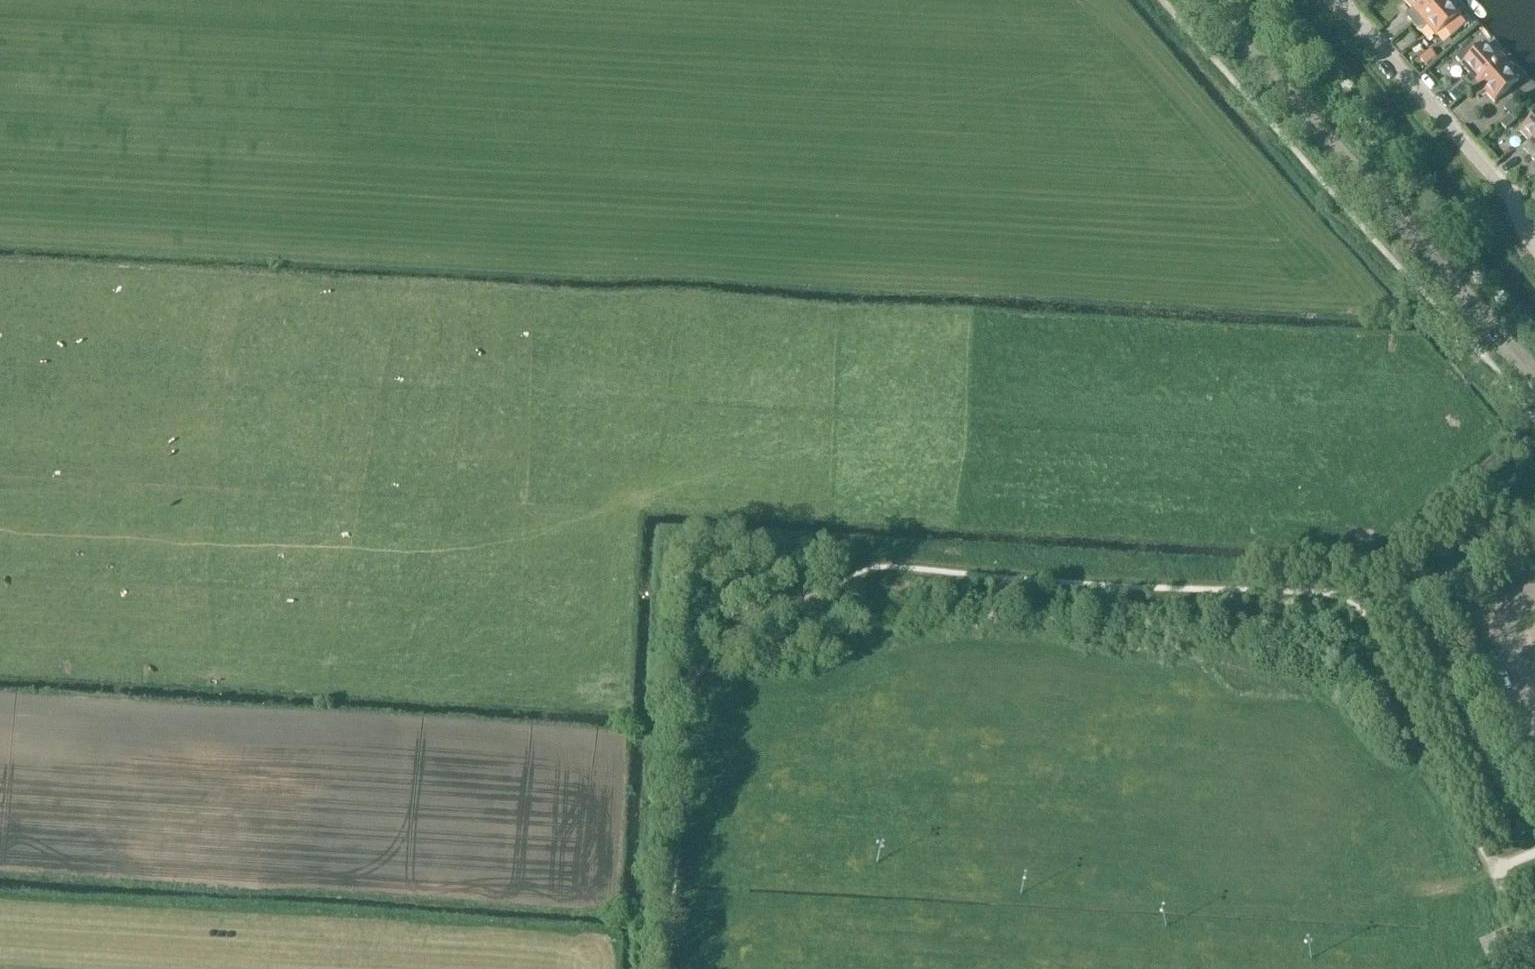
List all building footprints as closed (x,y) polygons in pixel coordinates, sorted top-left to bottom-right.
[(1441,0),(1403,0),(1414,13),(1407,19),(1413,25),(1441,0)] [(1451,0),(1441,0),(1413,25),(1418,30),(1425,24),(1436,37),(1447,27),(1454,35),(1467,24),(1460,16),(1453,7),(1455,5),(1451,0)] [(1471,91),(1505,61),(1496,51),(1493,53),(1486,44),(1461,66),(1473,79),(1466,85),(1471,91)] [(1513,71),(1505,61),(1471,91),(1476,96),(1483,90),(1494,103),(1518,82),(1511,73),(1513,71)] [(1467,92),(1460,84),(1451,92),(1458,100),(1467,92)] [(1534,151),(1534,118),(1519,132),(1531,145),(1524,151),(1529,157),(1534,151)]
